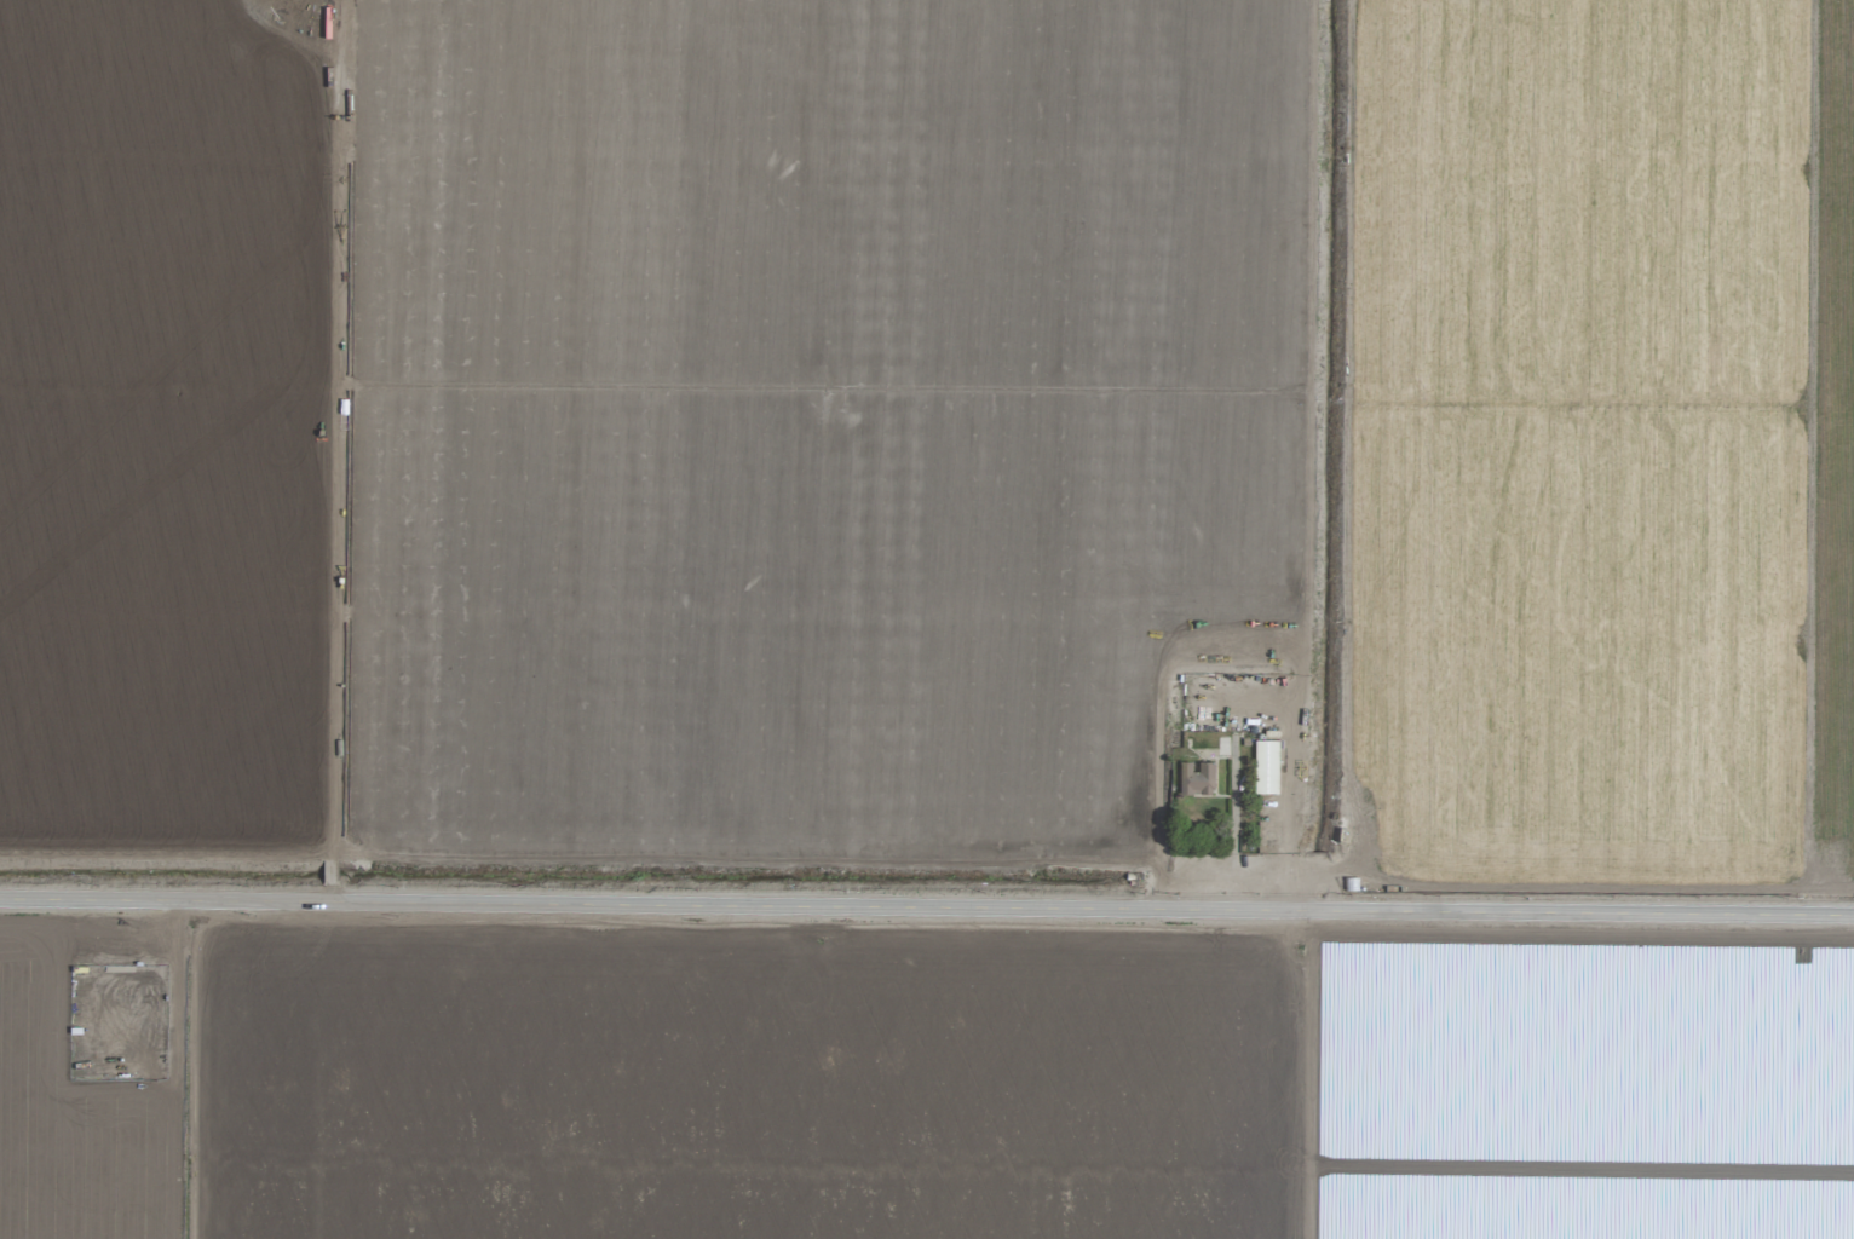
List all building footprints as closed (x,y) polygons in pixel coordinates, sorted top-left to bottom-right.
[(1278,741),(1255,741),(1254,794),(1278,794),(1278,741)] [(1179,795),(1214,795),(1214,762),(1195,763),(1195,762),(1179,762),(1179,795)]
